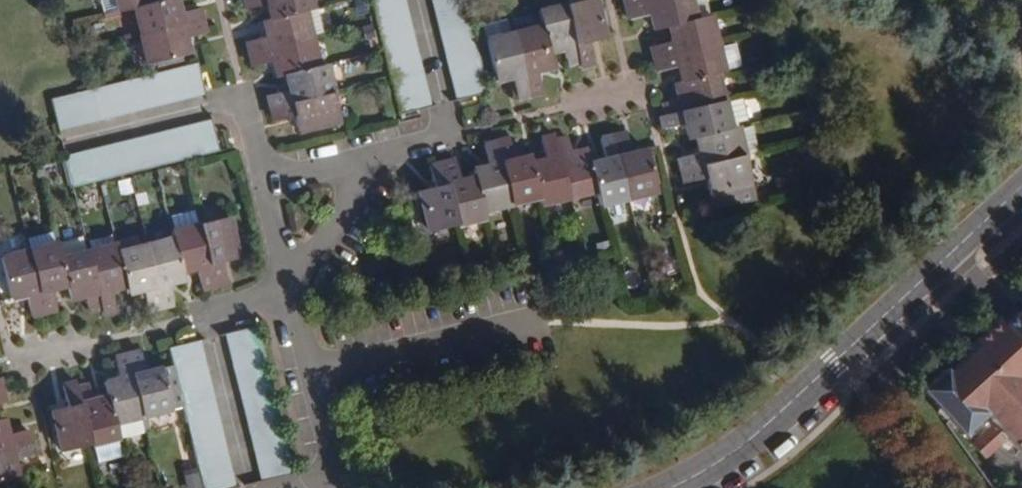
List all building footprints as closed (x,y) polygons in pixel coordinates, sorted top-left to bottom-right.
[(160,5),(158,0),(94,0),(99,18),(114,14),(115,17),(129,13),(160,5)] [(225,2),(229,13),(251,7),(256,24),(287,15),(297,13),(294,0),(232,0),(225,2)] [(390,0),(359,0),(390,115),(418,107),(390,0)] [(451,0),(422,0),(448,100),(475,93),(451,0)] [(662,0),(616,0),(613,1),(616,12),(662,0)] [(616,12),(619,22),(638,16),(643,34),(655,30),(698,19),(692,0),(662,0),(616,12)] [(174,1),(160,5),(129,13),(137,41),(199,25),(195,11),(179,16),(174,1)] [(555,9),(570,67),(571,72),(584,69),(578,48),(592,44),(580,2),(555,9)] [(559,71),(570,67),(555,9),(526,17),(531,32),(539,63),(556,59),(559,71)] [(227,48),(231,61),(295,44),(294,40),(306,36),(300,15),(288,18),(287,15),(256,24),(245,27),(250,42),(227,48)] [(636,52),(640,65),(705,47),(698,19),(655,30),(659,45),(636,52)] [(199,25),(137,41),(145,70),(189,58),(184,43),(202,38),(199,25)] [(520,101),(503,40),(501,40),(498,28),(471,35),(487,89),(502,85),(507,104),(520,101)] [(531,32),(503,40),(520,101),(532,97),(527,79),(542,75),(539,63),(531,32)] [(261,82),(270,79),(303,71),(295,44),(231,61),(234,70),(256,65),(261,82)] [(668,86),(705,77),(728,70),(721,46),(706,50),(705,47),(640,65),(643,76),(664,70),(668,86)] [(253,100),(257,114),(318,98),(309,68),(303,71),(270,79),(274,95),(253,100)] [(209,96),(202,69),(55,107),(62,135),(209,96)] [(652,121),(712,105),(705,77),(668,86),(662,88),(666,105),(649,109),(652,121)] [(318,98),(257,114),(260,127),(281,121),(285,136),(326,125),(318,98)] [(712,105),(652,121),(645,123),(648,135),(666,130),(670,145),(677,143),(719,132),(712,105)] [(228,155),(219,126),(71,166),(79,195),(228,155)] [(726,130),(719,132),(677,143),(682,161),(661,167),(664,178),(726,161),(751,155),(744,128),(727,132),(726,130)] [(498,198),(527,191),(518,158),(516,149),(499,153),(493,129),(481,133),(498,198)] [(518,158),(527,191),(529,202),(556,194),(541,138),(540,130),(528,133),(533,154),(518,158)] [(498,198),(481,133),(469,136),(475,159),(458,163),(460,173),(469,206),(498,198)] [(556,194),(586,186),(580,164),(576,147),(561,151),(556,134),(541,138),(556,194)] [(603,139),(618,199),(646,192),(635,149),(618,153),(614,136),(603,139)] [(618,199),(603,139),(593,142),(598,159),(580,164),(586,186),(591,206),(618,199)] [(469,206),(460,173),(446,177),(440,156),(426,159),(443,221),(472,214),(469,206)] [(414,229),(443,221),(426,159),(416,162),(422,184),(404,188),(414,229)] [(726,161),(664,178),(667,188),(688,183),(696,213),(737,202),(726,161)] [(227,291),(210,229),(206,215),(177,223),(182,243),(191,275),(205,271),(212,296),(227,291)] [(236,222),(210,229),(227,291),(239,288),(233,265),(247,261),(236,222)] [(74,290),(62,250),(59,236),(30,243),(34,256),(50,315),(59,312),(55,295),(74,290)] [(74,290),(78,307),(94,303),(98,320),(114,316),(98,258),(95,259),(91,242),(62,250),(74,290)] [(191,275),(182,243),(153,251),(171,316),(184,313),(178,290),(194,286),(191,275)] [(120,298),(135,293),(126,259),(124,251),(98,258),(114,316),(115,321),(125,318),(120,298)] [(159,320),(171,316),(153,251),(126,259),(135,293),(138,303),(154,299),(159,320)] [(40,318),(50,315),(34,256),(8,263),(19,304),(35,300),(40,318)] [(1003,328),(1021,349),(1021,310),(1003,328)] [(3,330),(11,327),(8,317),(0,320),(0,330),(3,330)] [(304,467),(265,320),(234,328),(273,475),(304,467)] [(985,459),(1007,439),(1019,451),(1021,448),(1021,385),(1019,382),(1021,379),(1021,349),(1003,328),(997,321),(975,341),(978,345),(947,374),(944,370),(922,391),(963,435),(985,414),(993,424),(971,444),(985,459)] [(205,335),(176,342),(181,359),(193,401),(216,487),(225,487),(245,482),(205,335)] [(137,352),(154,412),(193,401),(181,359),(155,366),(150,349),(137,352)] [(118,391),(130,436),(155,429),(151,413),(154,412),(137,352),(125,356),(129,373),(114,377),(118,391)] [(16,388),(12,375),(0,378),(0,393),(16,388)] [(101,443),(85,385),(84,381),(74,384),(80,406),(62,410),(74,451),(101,443)] [(85,385),(101,443),(130,436),(118,391),(101,395),(97,381),(85,385)] [(16,388),(0,393),(0,405),(19,400),(16,388)] [(0,421),(0,452),(42,440),(39,428),(19,434),(14,417),(2,421),(0,421)] [(42,440),(0,452),(0,478),(27,471),(23,455),(45,450),(42,440)]
